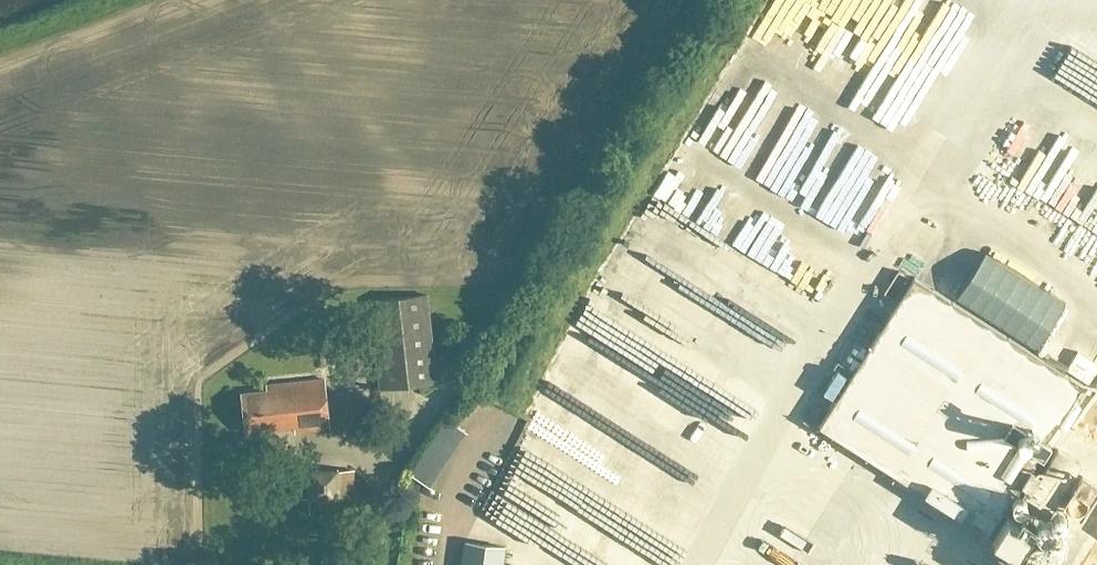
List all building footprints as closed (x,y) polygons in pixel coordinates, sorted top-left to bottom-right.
[(858,72),(887,11),(866,0),(855,23),(838,15),(843,4),(834,0),(806,0),(799,13),(812,19),(800,44),(858,72)] [(975,0),(989,10),(995,0),(975,0)] [(952,42),(963,25),(947,15),(936,32),(952,42)] [(917,38),(897,27),(863,86),(885,99),(897,77),(913,87),(930,58),(912,47),(917,38)] [(786,77),(762,63),(720,135),(753,154),(792,86),(784,82),(786,77)] [(809,119),(797,111),(763,165),(802,190),(849,116),(822,99),(809,119)] [(825,196),(872,222),(908,156),(892,147),(883,164),(870,157),(881,136),(863,126),(825,196)] [(1096,165),(1096,147),(1094,146),(1088,162),(1096,165)] [(1013,165),(1001,191),(1015,197),(1027,171),(1013,165)] [(968,305),(1004,323),(1024,282),(988,264),(968,305)] [(1084,388),(915,280),(819,429),(1021,559),(1018,564),(1052,564),(1061,550),(1004,513),(1084,388)] [(376,392),(435,385),(426,295),(366,301),(376,392)] [(1080,366),(1086,388),(1096,385),(1096,361),(1080,366)] [(626,401),(569,362),(554,384),(611,422),(626,401)] [(294,434),(329,431),(324,381),(266,388),(267,392),(241,395),(245,435),(294,430),(294,434)] [(432,444),(423,440),(415,457),(432,465),(436,456),(445,460),(462,423),(445,416),(432,444)] [(1055,451),(1020,506),(1044,521),(1079,466),(1055,451)] [(822,494),(847,507),(860,481),(817,459),(812,471),(829,480),(822,494)] [(297,502),(310,501),(310,517),(353,517),(353,473),(296,474),(297,502)] [(1080,477),(1064,503),(1079,513),(1095,486),(1080,477)] [(1076,529),(1084,537),(1096,523),(1096,510),(1095,508),(1076,529)] [(465,544),(463,564),(503,564),(505,549),(465,544)]
